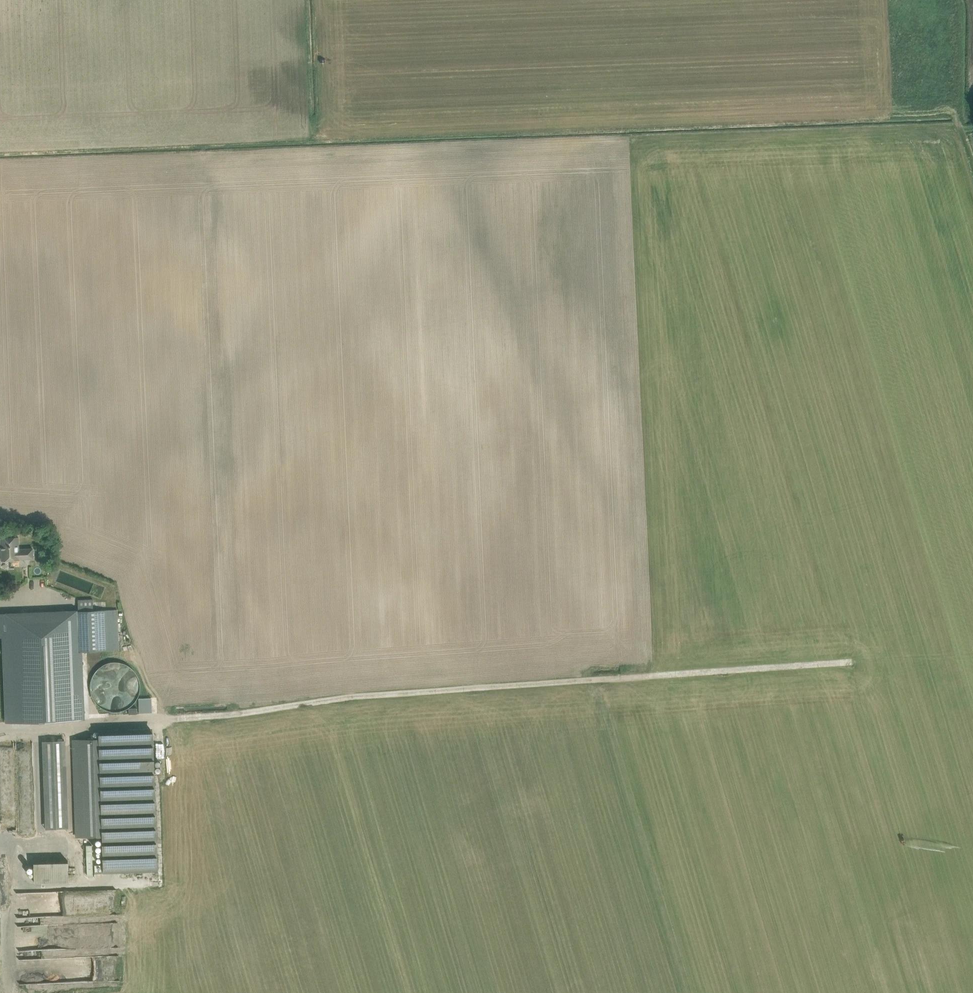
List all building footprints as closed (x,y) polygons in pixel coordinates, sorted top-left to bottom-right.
[(19,549),(19,544),(18,537),(1,537),(2,560),(19,559),(33,558),(33,548),(19,549)] [(93,598),(78,599),(79,611),(80,651),(119,649),(118,610),(93,611),(93,598)] [(8,721),(18,721),(51,720),(55,720),(73,719),(69,629),(52,630),(48,630),(47,612),(27,613),(15,613),(9,614),(8,614),(0,614),(0,637),(2,637),(5,637),(5,649),(2,649),(0,650),(0,655),(3,655),(5,655),(8,721)] [(140,688),(140,686),(140,684),(140,682),(139,680),(138,678),(138,676),(137,674),(136,672),(134,670),(133,669),(131,667),(129,666),(128,665),(126,664),(124,663),(122,662),(120,662),(117,662),(115,661),(113,662),(111,662),(109,662),(107,663),(105,664),(103,665),(101,666),(99,667),(98,669),(96,670),(95,672),(94,674),(93,676),(92,678),(91,680),(91,682),(91,684),(90,686),(91,688),(91,691),(91,693),(92,695),(93,697),(94,699),(95,700),(96,702),(98,704),(99,705),(101,707),(103,708),(105,709),(107,710),(109,710),(111,711),(113,711),(115,711),(117,711),(120,711),(122,710),(124,710),(126,709),(128,708),(129,707),(131,705),(133,704),(134,702),(136,700),(137,699),(138,697),(138,695),(139,693),(140,691),(140,688)] [(152,713),(152,710),(151,698),(149,698),(139,698),(140,713),(152,713)] [(100,738),(74,739),(77,837),(103,836),(104,872),(157,870),(156,834),(153,736),(153,732),(100,734),(100,738)] [(11,746),(0,746),(1,759),(19,758),(19,751),(11,751),(11,746)] [(43,881),(67,881),(67,860),(32,860),(32,891),(43,890),(43,881)]
